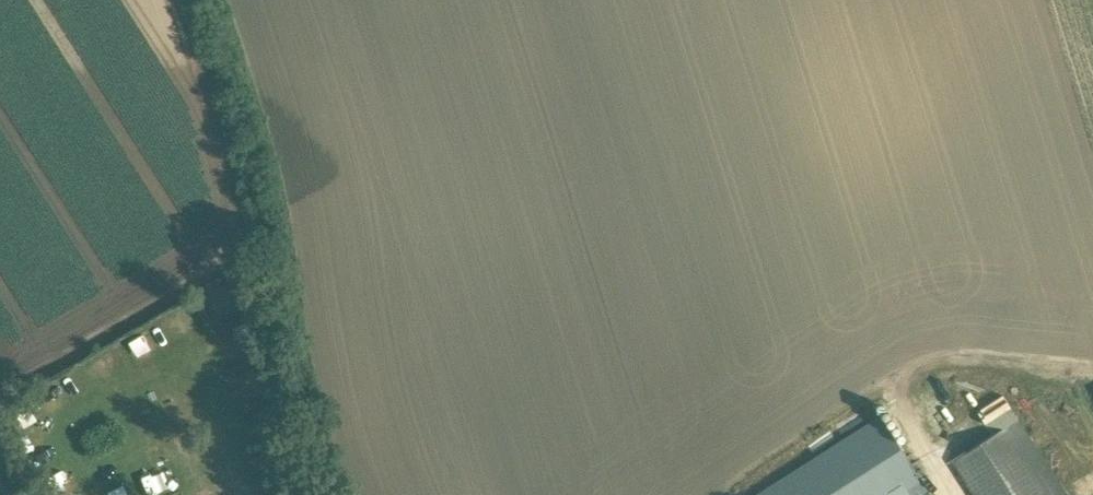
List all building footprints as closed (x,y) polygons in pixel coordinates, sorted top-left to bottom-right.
[(880,414),(753,494),(898,494),(909,488),(913,494),(932,494),(880,414)] [(1019,419),(954,461),(976,494),(1069,494),(1019,419)]
